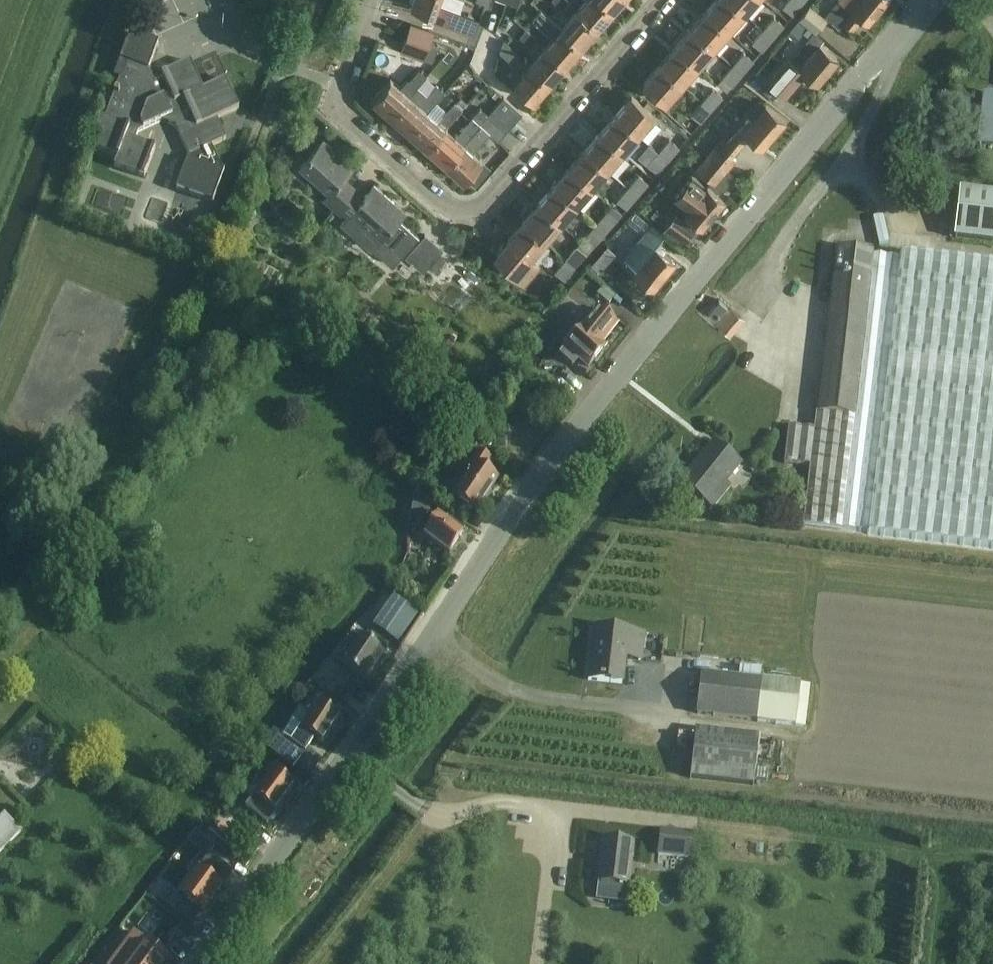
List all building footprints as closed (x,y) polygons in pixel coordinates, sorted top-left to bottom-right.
[(439,0),(413,0),(411,6),(434,14),(435,14),(447,18),(450,8),(438,3),(439,0)] [(568,1),(567,0),(551,0),(561,9),(568,1)] [(613,9),(603,0),(586,0),(577,10),(597,27),(613,9)] [(621,0),(603,0),(613,9),(621,0)] [(743,13),(728,0),(715,0),(705,11),(728,30),(743,13)] [(755,0),(728,0),(743,13),(755,0)] [(806,0),(788,0),(782,7),(793,16),(806,0)] [(889,0),(838,0),(825,15),(838,27),(842,22),(853,31),(862,20),(869,25),(889,0)] [(817,34),(828,20),(809,5),(798,19),(817,34)] [(561,28),(540,9),(531,19),(553,38),(545,46),(565,64),(581,45),(561,28)] [(581,45),(597,27),(577,10),(561,28),(581,45)] [(713,48),(728,30),(705,11),(690,29),(713,48)] [(761,31),(772,40),(785,26),(774,16),(761,31)] [(796,41),(807,28),(798,20),(787,33),(796,41)] [(406,35),(429,44),(433,33),(410,24),(406,35)] [(530,46),(537,38),(526,29),(519,37),(530,46)] [(697,66),(713,48),(690,29),(675,46),(697,66)] [(759,56),(772,40),(761,31),(748,47),(759,56)] [(161,75),(148,71),(158,43),(129,33),(113,78),(119,80),(105,119),(99,117),(88,147),(117,158),(113,167),(143,178),(154,148),(135,141),(137,133),(161,122),(175,127),(188,154),(175,189),(212,202),(223,169),(222,169),(210,146),(225,140),(216,120),(238,109),(224,80),(202,90),(189,62),(161,75)] [(425,56),(429,44),(406,35),(401,47),(425,56)] [(513,64),(520,56),(503,41),(499,52),(513,64)] [(425,56),(424,59),(432,62),(438,47),(429,44),(425,56)] [(818,85),(838,61),(818,44),(799,67),(788,58),(767,83),(785,99),(805,74),(818,85)] [(549,82),(565,64),(545,46),(529,65),(549,82)] [(682,84),(697,66),(675,46),(659,64),(682,84)] [(747,70),(759,56),(748,47),(735,61),(747,70)] [(732,87),(747,70),(735,61),(721,78),(732,87)] [(666,102),(682,84),(659,64),(644,82),(666,102)] [(533,101),(549,82),(529,65),(513,83),(533,101)] [(391,116),(409,96),(426,76),(418,69),(401,88),(390,79),(372,99),(391,116)] [(409,132),(427,112),(444,92),(436,85),(419,104),(409,96),(391,116),(409,132)] [(701,101),(712,110),(723,97),(712,88),(701,101)] [(984,97),(985,91),(983,90),(974,163),(975,164),(977,147),(978,147),(976,160),(992,162),(992,97),(985,96),(984,97)] [(616,114),(638,133),(654,115),(632,96),(616,114)] [(496,106),(515,122),(523,113),(504,97),(496,106)] [(700,123),(712,110),(701,101),(690,114),(700,123)] [(507,131),(515,122),(496,106),(488,115),(507,131)] [(763,149),(785,122),(765,106),(752,122),(747,118),(736,133),(740,136),(743,132),(763,149)] [(445,163),(488,115),(480,108),(463,127),(455,136),(445,127),(427,147),(445,163)] [(427,147),(445,127),(427,112),(409,132),(427,147)] [(623,151),(638,133),(616,114),(600,132),(623,151)] [(498,141),(507,131),(488,115),(445,163),(464,180),(482,159),(473,151),(489,133),(498,141)] [(607,169),(623,151),(600,132),(585,149),(607,169)] [(716,143),(696,169),(715,185),(727,171),(736,159),(732,157),(745,140),(740,136),(736,133),(734,132),(725,142),(720,138),(716,143)] [(323,138),(299,165),(328,190),(321,198),(333,208),(350,189),(340,180),(353,165),(323,138)] [(658,151),(668,160),(679,147),(669,138),(658,151)] [(592,187),(607,169),(585,149),(569,167),(592,187)] [(657,173),(668,160),(658,151),(647,164),(657,173)] [(576,204),(592,187),(569,167),(554,185),(576,204)] [(727,171),(715,185),(723,192),(735,177),(727,171)] [(726,200),(720,196),(712,189),(706,185),(690,172),(673,194),(682,201),(689,206),(683,213),(703,229),(726,200)] [(627,187),(638,195),(649,183),(639,174),(627,187)] [(350,189),(333,208),(343,217),(339,222),(371,250),(373,248),(382,238),(401,255),(419,235),(399,217),(405,211),(374,183),(361,199),(350,189)] [(561,222),(576,204),(554,185),(539,203),(561,222)] [(626,209),(638,195),(627,187),(616,200),(626,209)] [(959,190),(954,238),(992,242),(992,194),(959,190)] [(545,239),(561,222),(539,203),(523,220),(545,239)] [(597,222),(607,231),(622,213),(612,204),(597,222)] [(685,245),(698,229),(676,211),(663,228),(685,245)] [(531,256),(545,239),(523,220),(496,251),(527,277),(539,264),(531,256)] [(592,249),(607,231),(597,222),(581,240),(592,249)] [(666,236),(651,224),(624,258),(636,268),(633,272),(653,288),(675,261),(662,251),(665,247),(661,244),(667,236),(666,236)] [(577,267),(592,249),(581,240),(566,257),(577,267)] [(947,258),(901,252),(900,258),(872,254),(872,253),(836,249),(831,298),(817,413),(815,413),(814,429),(790,427),(788,426),(784,463),(809,466),(802,525),(992,547),(992,263),(947,258)] [(438,254),(429,264),(435,270),(444,259),(438,254)] [(575,269),(577,267),(566,257),(554,271),(569,285),(580,273),(575,269)] [(605,286),(597,296),(608,305),(616,295),(605,286)] [(718,318),(729,305),(719,297),(709,310),(718,318)] [(365,300),(354,312),(362,320),(373,308),(365,300)] [(589,368),(604,349),(600,345),(616,325),(597,310),(560,356),(572,365),(577,358),(589,368)] [(451,383),(443,391),(454,402),(461,395),(451,383)] [(713,508),(730,487),(726,484),(740,465),(713,443),(681,483),(713,508)] [(475,514),(498,479),(486,471),(491,463),(476,453),(467,465),(473,469),(453,499),(475,514)] [(413,497),(411,510),(424,519),(433,506),(415,494),(413,497)] [(449,554),(463,533),(437,516),(423,536),(449,554)] [(394,596),(373,625),(397,643),(418,613),(394,596)] [(642,663),(645,635),(594,629),(587,681),(623,685),(626,661),(642,663)] [(365,681),(383,653),(361,639),(343,667),(365,681)] [(803,723),(806,684),(761,680),(704,676),(699,715),(761,720),(803,723)] [(338,708),(322,697),(319,704),(318,703),(292,743),(280,734),(268,750),(293,769),(305,753),(314,739),(323,745),(341,718),(335,713),(338,708)] [(273,728),(262,743),(266,746),(269,748),(280,733),(275,730),(273,728)] [(754,785),(760,736),(696,730),(689,778),(754,785)] [(266,826),(295,788),(273,771),(245,809),(266,826)] [(22,832),(4,814),(0,818),(0,854),(22,832)] [(214,827),(206,837),(223,851),(231,841),(228,838),(217,829),(214,827)] [(687,859),(690,834),(660,830),(657,855),(687,859)] [(629,887),(634,844),(602,840),(597,883),(629,887)] [(196,919),(232,872),(210,856),(179,897),(183,900),(179,906),(196,919)] [(109,963),(164,963),(168,959),(162,954),(147,943),(132,932),(109,963)]
